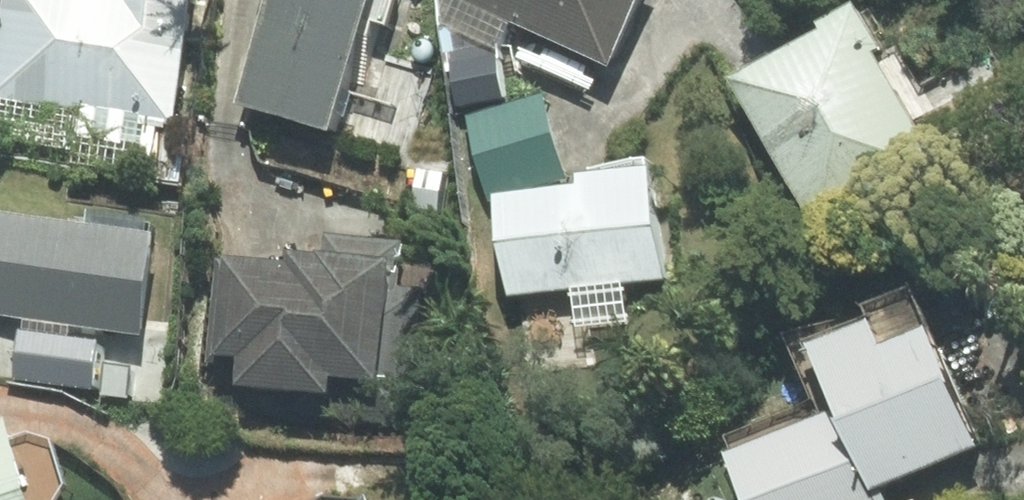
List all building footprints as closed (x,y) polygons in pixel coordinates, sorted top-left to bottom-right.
[(174,134),(177,101),(182,101),(186,59),(163,56),(169,0),(121,0),(120,4),(72,0),(9,0),(0,98),(0,108),(97,117),(96,127),(174,134)] [(235,114),(333,145),(379,0),(271,0),(235,114)] [(513,32),(608,81),(649,0),(445,0),(431,28),(498,61),(513,32)] [(910,117),(916,113),(850,14),(817,37),(824,48),(734,108),(845,273),(968,190),(947,159),(941,163),(910,117)] [(479,198),(562,187),(552,107),(469,117),(479,198)] [(655,180),(581,185),(583,203),(501,210),(509,307),(664,295),(655,180)] [(141,342),(152,246),(0,230),(0,326),(141,342)] [(326,249),(326,272),(222,272),(222,373),(244,373),(243,403),(338,411),(338,397),(374,395),(374,425),(380,425),(380,434),(401,434),(401,429),(415,429),(415,383),(407,383),(407,370),(422,370),(422,297),(396,297),(396,272),(407,272),(407,249),(326,249)] [(986,466),(919,308),(796,360),(817,410),(724,450),(745,499),(904,499),(986,466)] [(22,385),(47,386),(47,394),(101,396),(101,388),(103,352),(53,350),(53,341),(24,340),(22,385)] [(0,429),(0,499),(37,499),(10,425),(0,429)]
